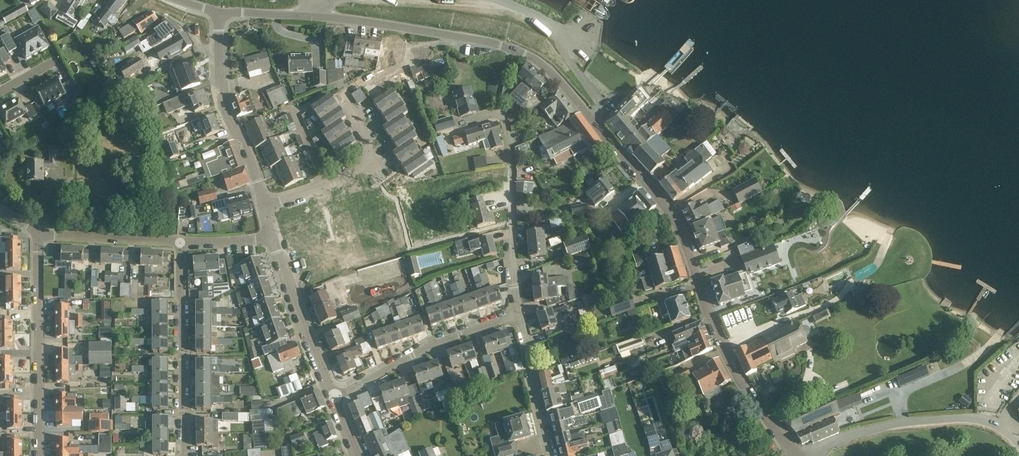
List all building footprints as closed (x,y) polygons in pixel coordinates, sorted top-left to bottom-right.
[(60,13),(73,20),(85,0),(68,0),(60,13)] [(105,10),(96,21),(105,28),(109,23),(110,25),(111,25),(113,25),(114,24),(116,23),(116,22),(116,21),(116,19),(115,18),(113,16),(125,2),(120,0),(112,0),(105,10)] [(623,0),(620,0),(606,21),(609,22),(608,23),(613,27),(610,32),(622,40),(625,35),(653,54),(655,54),(659,49),(662,52),(655,61),(660,67),(669,57),(671,58),(674,54),(673,50),(680,40),(670,32),(652,19),(623,0)] [(45,15),(54,7),(48,1),(40,9),(45,15)] [(0,22),(0,27),(28,12),(24,4),(2,16),(4,20),(0,22)] [(36,9),(29,12),(34,24),(41,22),(36,9)] [(150,11),(133,22),(119,31),(124,39),(139,29),(141,33),(159,21),(150,11)] [(168,18),(161,23),(153,29),(159,37),(162,35),(167,41),(175,36),(181,31),(168,18)] [(16,40),(26,59),(49,47),(38,27),(16,40)] [(169,59),(177,55),(192,45),(183,32),(175,37),(155,49),(119,69),(120,70),(114,73),(119,82),(125,79),(144,68),(141,63),(147,60),(150,64),(160,59),(167,55),(169,59)] [(17,49),(8,33),(1,38),(9,53),(17,49)] [(365,57),(368,38),(356,36),(352,58),(363,60),(364,56),(365,57)] [(136,37),(123,45),(127,53),(141,45),(136,37)] [(368,38),(365,57),(379,59),(380,53),(381,45),(382,41),(368,38)] [(394,43),(390,61),(404,63),(407,46),(394,43)] [(119,47),(95,59),(98,63),(121,51),(119,47)] [(6,70),(3,64),(10,60),(4,49),(0,51),(0,74),(6,70)] [(412,49),(410,64),(421,66),(424,51),(412,49)] [(266,53),(245,59),(249,73),(260,70),(261,74),(269,72),(268,68),(270,67),(266,53)] [(291,54),(290,71),(314,71),(314,55),(291,54)] [(345,59),(345,66),(363,68),(363,61),(345,59)] [(335,61),(327,62),(328,85),(343,80),(343,70),(335,70),(335,61)] [(193,64),(174,71),(182,91),(200,84),(193,64)] [(409,65),(404,67),(408,78),(413,76),(409,65)] [(423,72),(425,79),(446,73),(444,65),(423,72)] [(537,82),(541,77),(527,65),(518,76),(524,81),(510,97),(510,91),(509,90),(504,85),(502,94),(503,101),(510,100),(510,98),(524,110),(529,104),(523,98),(532,88),(530,86),(535,81),(537,82)] [(316,71),(316,86),(326,86),(326,71),(316,71)] [(379,72),(372,73),(375,92),(382,91),(379,72)] [(529,104),(524,110),(529,114),(541,104),(533,98),(538,93),(547,82),(541,77),(537,82),(535,81),(530,86),(532,88),(523,98),(529,104)] [(35,90),(45,106),(65,94),(69,102),(80,96),(71,81),(64,85),(64,86),(62,87),(57,78),(56,78),(36,90),(36,89),(35,90)] [(119,93),(114,83),(107,87),(112,97),(119,93)] [(281,85),(262,94),(269,109),(273,107),(273,108),(288,101),(281,85)] [(471,89),(453,94),(460,117),(478,112),(471,89)] [(388,125),(402,116),(408,113),(393,90),(373,103),(379,112),(380,112),(383,116),(382,117),(388,125)] [(204,92),(188,98),(185,99),(184,96),(163,104),(167,114),(192,104),(195,112),(209,107),(204,92)] [(557,127),(560,124),(564,121),(565,122),(576,115),(569,104),(558,92),(547,102),(540,107),(557,127)] [(633,156),(673,122),(672,121),(680,115),(668,101),(659,109),(662,112),(641,130),(630,118),(647,103),(638,93),(605,123),(633,156)] [(237,117),(247,113),(252,111),(246,96),(242,98),(241,95),(230,99),(237,117)] [(326,130),(341,121),(346,118),(340,109),(339,109),(336,105),(337,104),(331,95),(324,99),(321,102),(318,104),(315,106),(312,108),(311,108),(326,130)] [(6,125),(27,114),(30,119),(37,115),(31,104),(24,108),(19,99),(0,110),(0,113),(6,125)] [(257,113),(247,118),(249,122),(259,118),(257,113)] [(287,120),(292,118),(289,113),(281,117),(284,122),(287,120)] [(565,161),(574,157),(589,148),(592,153),(603,145),(580,115),(570,122),(549,132),(538,136),(551,161),(556,159),(555,158),(561,155),(565,161)] [(402,116),(388,125),(383,129),(389,138),(390,137),(393,141),(392,142),(398,151),(412,141),(417,137),(402,116)] [(216,124),(213,117),(200,122),(199,118),(191,121),(195,132),(203,129),(206,137),(219,132),(219,131),(220,130),(220,129),(219,125),(217,124),(216,124)] [(245,125),(250,137),(269,129),(264,117),(245,125)] [(452,117),(433,122),(437,133),(455,127),(452,117)] [(336,156),(337,156),(340,154),(343,151),(346,149),(356,143),(350,134),(349,134),(346,130),(347,129),(341,121),(326,130),(321,133),(336,155),(336,156)] [(666,164),(661,158),(670,150),(658,136),(674,123),(673,122),(633,156),(653,177),(666,164)] [(502,147),(498,136),(501,135),(497,123),(465,132),(465,134),(452,138),(455,146),(468,142),(469,146),(488,140),(491,150),(502,147)] [(114,126),(108,134),(114,138),(116,135),(122,139),(126,133),(114,126)] [(250,137),(255,148),(279,137),(274,139),(269,129),(250,137)] [(297,142),(301,140),(299,135),(295,137),(295,138),(290,140),(292,143),(297,141),(297,142)] [(285,140),(283,136),(279,138),(279,137),(255,148),(260,146),(265,156),(284,148),(281,142),(285,140)] [(442,136),(435,138),(443,156),(448,154),(442,136)] [(185,177),(188,187),(222,175),(244,167),(234,141),(223,146),(214,149),(216,156),(201,162),(205,174),(199,177),(197,173),(185,177)] [(408,176),(411,174),(414,172),(417,169),(421,167),(424,165),(427,163),(412,141),(398,151),(393,154),(399,162),(400,162),(402,167),(408,176)] [(175,142),(162,147),(167,160),(180,155),(175,142)] [(744,143),(740,145),(738,149),(739,153),(743,155),(748,154),(750,149),(748,145),(744,143)] [(712,157),(702,145),(695,151),(694,150),(684,158),(690,165),(692,163),(697,170),(665,195),(667,198),(669,196),(673,201),(694,185),(712,172),(704,163),(712,157)] [(43,181),(43,168),(57,168),(57,156),(74,156),(74,146),(49,146),(49,162),(28,162),(28,175),(28,181),(43,181)] [(265,156),(270,167),(293,157),(293,156),(288,159),(284,148),(265,156)] [(275,165),(280,176),(298,168),(293,157),(270,167),(275,165)] [(692,163),(690,165),(662,187),(664,190),(662,192),(665,195),(697,170),(692,163)] [(244,167),(222,175),(228,191),(250,183),(244,167)] [(285,187),(303,179),(306,177),(304,171),(301,173),(298,168),(280,176),(285,187)] [(604,178),(593,186),(585,193),(595,206),(614,191),(604,178)] [(754,179),(732,191),(739,204),(761,192),(754,179)] [(517,183),(516,198),(532,199),(533,183),(517,183)] [(633,226),(648,214),(656,206),(642,189),(617,210),(619,212),(610,220),(621,232),(631,224),(633,226)] [(200,204),(218,200),(215,190),(198,194),(200,204)] [(250,206),(247,197),(230,202),(229,199),(212,203),(215,213),(228,209),(230,219),(234,218),(234,220),(240,218),(240,216),(252,213),(251,211),(252,210),(251,205),(250,206)] [(484,204),(482,197),(470,200),(477,227),(494,223),(492,214),(487,215),(484,204)] [(723,208),(719,200),(707,206),(705,204),(701,206),(698,201),(694,203),(682,210),(689,225),(702,219),(703,219),(724,210),(723,208)] [(586,205),(571,208),(572,216),(588,213),(586,205)] [(188,220),(195,219),(194,208),(187,208),(188,220)] [(719,232),(725,229),(720,217),(691,228),(695,241),(715,233),(716,234),(719,233),(719,232)] [(715,233),(695,241),(699,250),(720,243),(721,247),(729,245),(724,231),(725,230),(725,229),(719,232),(719,233),(716,234),(715,233)] [(552,240),(565,235),(563,230),(557,233),(557,232),(550,235),(544,236),(543,231),(527,233),(528,245),(540,244),(552,240)] [(540,244),(528,245),(530,257),(540,256),(540,258),(544,258),(544,256),(546,256),(545,250),(551,248),(552,249),(562,245),(560,240),(566,238),(565,235),(552,240),(540,244)] [(741,240),(743,246),(751,243),(755,253),(760,251),(754,235),(741,240)] [(586,236),(563,244),(568,257),(591,249),(586,236)] [(6,253),(21,253),(21,243),(18,243),(18,237),(9,237),(9,243),(6,243),(6,253)] [(496,254),(492,237),(469,243),(468,239),(456,242),(458,250),(469,247),(471,252),(482,249),(484,257),(496,254)] [(755,253),(752,247),(751,243),(743,246),(739,247),(747,271),(722,279),(711,282),(719,306),(745,297),(742,285),(751,282),(749,275),(773,266),(768,249),(760,251),(755,253)] [(72,263),(73,248),(62,247),(62,249),(56,249),(55,267),(65,268),(65,270),(65,288),(71,288),(72,270),(72,263)] [(73,248),(72,263),(83,263),(83,259),(88,259),(89,250),(83,250),(84,248),(73,248)] [(647,265),(651,276),(651,278),(668,273),(669,275),(684,270),(684,268),(683,268),(677,248),(662,253),(663,256),(646,261),(643,252),(632,255),(637,268),(647,265)] [(111,264),(112,250),(101,249),(101,251),(96,250),(95,264),(111,264)] [(123,265),(123,261),(128,261),(129,252),(123,252),(123,250),(112,250),(111,264),(111,273),(110,283),(110,287),(117,288),(118,265),(123,265)] [(150,284),(151,274),(151,266),(152,252),(141,251),(141,253),(136,252),(136,265),(145,266),(145,284),(150,284)] [(152,252),(151,266),(163,267),(163,263),(168,263),(168,254),(163,254),(163,252),(152,252)] [(586,253),(569,259),(573,269),(590,263),(589,261),(593,260),(590,252),(586,254),(586,253)] [(21,253),(6,253),(6,270),(21,270),(21,253)] [(232,256),(226,257),(228,269),(234,268),(232,256)] [(218,261),(218,257),(206,258),(207,278),(208,285),(213,285),(212,271),(219,271),(219,275),(227,274),(224,261),(218,261)] [(243,275),(263,268),(259,257),(247,261),(246,260),(242,261),(242,263),(239,264),(243,275)] [(416,257),(405,260),(410,277),(420,274),(416,257)] [(207,278),(206,258),(194,259),(195,273),(195,278),(202,278),(203,293),(197,293),(197,299),(214,299),(214,286),(213,285),(208,285),(207,278)] [(378,290),(372,267),(342,276),(348,299),(378,290)] [(243,275),(247,285),(266,278),(263,268),(243,275)] [(651,278),(651,276),(641,279),(645,292),(655,290),(687,279),(684,270),(669,275),(668,273),(651,278)] [(491,288),(486,273),(479,275),(490,306),(502,302),(497,287),(491,288)] [(479,293),(473,295),(478,310),(490,306),(479,275),(473,277),(479,293)] [(6,293),(21,293),(21,282),(21,276),(6,276),(6,282),(0,282),(0,293),(6,293)] [(557,287),(563,286),(562,277),(547,279),(547,276),(532,278),(533,290),(557,287)] [(247,285),(250,295),(270,288),(266,278),(247,285)] [(449,303),(444,305),(435,280),(430,283),(443,322),(455,318),(449,303)] [(130,298),(131,281),(130,281),(130,285),(121,284),(120,297),(130,298)] [(131,281),(130,298),(143,298),(144,288),(138,287),(138,281),(131,281)] [(473,295),(467,297),(462,281),(456,283),(466,314),(478,310),(473,295)] [(431,326),(443,322),(430,283),(424,286),(432,309),(426,311),(431,326)] [(455,318),(466,314),(456,283),(455,283),(450,285),(455,301),(449,303),(455,318)] [(214,286),(214,299),(228,291),(228,284),(214,286)] [(557,287),(533,290),(535,303),(546,301),(548,307),(559,304),(557,287)] [(846,298),(847,301),(854,298),(855,299),(869,293),(867,287),(848,295),(846,298)] [(253,305),(274,298),(270,288),(250,295),(254,305),(253,305)] [(315,311),(331,305),(331,304),(330,304),(326,292),(310,298),(315,311)] [(779,298),(772,301),(778,314),(785,311),(786,314),(799,309),(798,308),(806,305),(801,294),(794,298),(791,292),(779,297),(779,298)] [(21,293),(6,293),(6,310),(18,310),(18,304),(21,304),(21,293)] [(585,309),(589,322),(590,322),(592,327),(598,324),(587,295),(581,297),(582,302),(583,301),(586,309),(585,309)] [(626,313),(634,310),(630,297),(609,303),(613,317),(626,313)] [(662,318),(668,316),(671,324),(690,318),(683,297),(664,303),(657,305),(662,318)] [(257,316),(276,309),(273,299),(274,299),(274,298),(253,305),(257,316)] [(402,324),(396,326),(401,341),(413,337),(402,306),(399,299),(394,302),(402,324)] [(153,308),(153,315),(167,315),(167,302),(153,302),(153,308)] [(211,309),(211,302),(196,302),(196,315),(221,315),(232,315),(232,309),(211,309)] [(420,318),(414,320),(409,304),(402,306),(413,337),(425,333),(420,318)] [(732,324),(753,315),(748,304),(722,316),(729,331),(734,328),(732,324)] [(56,322),(72,322),(72,321),(75,321),(82,321),(82,322),(87,322),(87,315),(75,315),(75,318),(70,318),(70,319),(68,319),(68,305),(56,305),(56,322)] [(337,318),(331,305),(315,311),(321,325),(337,318)] [(557,325),(555,320),(559,318),(560,320),(570,317),(566,306),(552,311),(552,310),(537,315),(542,330),(557,325)] [(626,313),(630,324),(651,317),(647,306),(634,310),(626,313)] [(335,329),(346,324),(360,318),(356,307),(340,313),(342,318),(332,322),(335,329)] [(261,326),(280,319),(276,309),(257,316),(261,326)] [(376,312),(380,319),(386,316),(382,309),(376,312)] [(589,322),(585,309),(578,311),(583,324),(589,322)] [(814,324),(830,317),(827,309),(810,316),(814,324)] [(375,322),(380,319),(376,312),(371,315),(375,322)] [(153,315),(153,327),(147,327),(167,328),(167,315),(153,315)] [(196,315),(196,327),(211,327),(211,326),(221,326),(221,315),(196,315)] [(12,333),(12,322),(10,322),(10,317),(0,317),(0,333),(12,333)] [(264,336),(284,329),(280,319),(261,326),(264,336)] [(674,345),(678,343),(706,331),(702,321),(673,334),(676,340),(673,342),(674,345)] [(72,322),(56,322),(56,338),(68,337),(68,324),(72,324),(72,322)] [(763,338),(774,359),(776,361),(796,352),(794,349),(806,342),(805,338),(808,336),(810,335),(810,332),(808,329),(806,327),(804,327),(800,329),(797,322),(763,338)] [(332,351),(344,346),(350,343),(347,335),(350,334),(346,324),(335,329),(336,332),(325,337),(332,351)] [(396,326),(384,330),(389,345),(401,341),(396,326)] [(147,339),(167,339),(167,328),(147,327),(147,339)] [(196,327),(197,339),(217,339),(217,333),(211,333),(211,327),(196,327)] [(284,329),(264,336),(268,347),(287,340),(284,329)] [(389,345),(384,330),(372,334),(377,349),(389,345)] [(681,350),(709,338),(706,331),(678,343),(681,350)] [(494,336),(499,351),(500,351),(507,372),(508,374),(516,371),(508,348),(512,347),(507,332),(494,336)] [(0,333),(0,349),(13,349),(12,333),(0,333)] [(359,345),(359,346),(368,342),(366,336),(354,341),(357,347),(359,345)] [(499,351),(494,336),(482,340),(488,355),(482,357),(485,367),(486,367),(490,380),(508,374),(507,372),(500,374),(496,363),(492,365),(489,355),(499,351)] [(642,336),(616,346),(619,354),(645,345),(642,336)] [(709,338),(681,350),(686,361),(713,349),(709,338)] [(774,359),(763,338),(746,347),(735,352),(746,376),(757,370),(755,368),(774,359)] [(167,339),(147,339),(147,340),(138,340),(138,345),(153,345),(153,352),(168,352),(167,339)] [(211,352),(211,346),(217,346),(217,345),(232,345),(232,339),(217,339),(197,339),(197,352),(211,352)] [(277,350),(278,353),(267,357),(273,372),(294,364),(292,360),(300,357),(295,342),(277,350)] [(56,366),(82,365),(111,364),(111,343),(89,343),(89,356),(82,356),(82,360),(76,360),(76,356),(70,356),(70,351),(68,351),(68,350),(56,350),(56,366)] [(459,348),(464,364),(470,362),(473,369),(479,367),(471,344),(459,348)] [(356,369),(352,358),(363,354),(359,346),(359,345),(357,347),(347,351),(348,355),(337,359),(343,374),(356,369)] [(464,364),(459,348),(447,353),(452,368),(464,364)] [(13,374),(13,362),(10,362),(10,356),(1,356),(1,362),(0,362),(0,374),(13,374)] [(221,358),(221,366),(234,366),(234,358),(221,358)] [(252,361),(255,369),(262,367),(259,359),(252,361)] [(153,360),(153,372),(168,372),(168,360),(153,360)] [(196,360),(197,373),(211,373),(211,372),(232,372),(232,367),(218,367),(218,366),(211,366),(211,360),(196,360)] [(721,393),(719,388),(730,381),(719,360),(707,366),(707,367),(692,375),(706,401),(721,393)] [(443,378),(437,361),(425,366),(431,381),(436,379),(439,386),(445,384),(448,393),(437,397),(436,397),(439,403),(440,403),(456,395),(449,376),(443,378)] [(82,365),(56,366),(56,382),(69,382),(69,374),(75,374),(75,371),(82,371),(82,365)] [(543,391),(564,384),(564,383),(570,382),(564,365),(558,367),(561,376),(550,379),(549,373),(539,375),(543,391)] [(425,366),(413,370),(420,391),(427,388),(426,385),(431,383),(431,381),(425,366)] [(607,378),(619,374),(616,366),(604,370),(607,378)] [(925,366),(896,379),(900,388),(929,375),(925,366)] [(486,367),(485,367),(477,370),(481,384),(490,380),(486,367)] [(110,378),(110,368),(100,368),(100,378),(110,378)] [(686,369),(671,377),(675,384),(690,376),(686,369)] [(780,371),(770,375),(772,379),(782,375),(780,371)] [(147,372),(147,378),(153,378),(153,385),(168,385),(168,372),(153,372),(147,372)] [(197,373),(197,385),(211,385),(220,385),(220,376),(211,376),(211,373),(197,373)] [(1,389),(10,389),(10,384),(13,384),(13,374),(0,374),(0,389),(1,389)] [(289,395),(297,392),(295,385),(291,375),(283,378),(287,388),(289,395)] [(391,384),(399,407),(400,407),(400,408),(410,405),(414,417),(422,413),(417,397),(416,397),(410,399),(409,395),(404,380),(391,384)] [(473,388),(471,382),(463,385),(461,382),(453,385),(456,394),(473,388)] [(399,407),(391,384),(379,388),(387,411),(399,407)] [(564,384),(543,391),(542,391),(547,412),(557,408),(557,407),(562,406),(560,395),(567,394),(564,384)] [(168,397),(168,385),(153,385),(147,385),(148,397),(145,397),(168,397)] [(197,385),(197,397),(211,397),(211,385),(197,385)] [(255,396),(254,386),(241,387),(241,396),(255,396)] [(557,408),(549,411),(550,415),(550,416),(552,422),(553,426),(566,423),(576,418),(575,417),(600,409),(601,412),(603,411),(614,408),(615,408),(610,389),(564,406),(562,406),(557,408)] [(858,391),(849,395),(854,407),(863,402),(863,401),(858,391)] [(301,409),(304,408),(306,414),(325,406),(319,392),(276,410),(278,415),(280,416),(283,416),(284,416),(291,413),(293,415),(295,416),(298,416),(300,414),(301,412),(301,409)] [(355,421),(355,422),(366,418),(362,409),(373,404),(368,392),(357,397),(359,402),(349,407),(352,415),(351,415),(353,420),(354,420),(355,421)] [(582,392),(570,396),(572,401),(583,398),(582,392)] [(84,410),(84,402),(75,402),(75,394),(69,394),(56,394),(56,410),(82,410),(84,410)] [(427,402),(425,394),(417,397),(422,413),(429,409),(439,403),(436,397),(431,400),(427,402)] [(839,413),(834,401),(832,396),(785,417),(785,418),(780,420),(796,433),(807,428),(807,427),(839,413)] [(959,402),(966,408),(972,402),(964,396),(959,402)] [(7,404),(7,414),(22,414),(22,402),(19,402),(19,397),(1,397),(1,404),(7,404)] [(126,397),(115,398),(115,410),(126,410),(126,397)] [(168,409),(168,397),(145,397),(145,405),(153,405),(153,409),(168,409)] [(211,410),(211,403),(232,403),(232,397),(211,397),(197,397),(197,410),(211,410)] [(262,401),(251,402),(252,410),(262,410),(262,401)] [(614,408),(603,411),(606,423),(617,420),(614,408)] [(82,410),(56,410),(56,427),(72,426),(71,421),(83,421),(82,410)] [(114,433),(113,420),(110,420),(109,413),(89,414),(90,433),(114,433)] [(250,413),(222,413),(222,421),(238,421),(238,423),(250,422),(250,413)] [(384,431),(381,424),(377,413),(366,418),(355,422),(362,438),(372,434),(380,431),(380,432),(384,431)] [(7,414),(0,414),(0,421),(7,420),(7,424),(7,429),(22,429),(22,414),(7,414)] [(400,429),(407,423),(402,414),(394,419),(381,424),(384,431),(387,437),(400,429)] [(515,441),(529,437),(523,416),(504,421),(504,422),(495,425),(498,437),(490,439),(495,455),(508,455),(518,453),(515,441)] [(555,436),(570,432),(568,427),(573,426),(574,428),(588,424),(586,416),(576,418),(566,423),(553,426),(555,436)] [(153,417),(153,422),(145,422),(145,430),(168,430),(168,417),(153,417)] [(834,418),(796,434),(802,444),(811,440),(813,443),(840,432),(834,418)] [(197,433),(218,433),(218,420),(197,420),(197,433)] [(618,421),(613,422),(616,433),(621,432),(618,421)] [(328,444),(327,441),(337,437),(331,422),(321,426),(322,430),(313,434),(319,448),(328,444)] [(653,425),(643,428),(650,450),(657,448),(653,436),(656,435),(653,425)] [(400,429),(387,437),(384,431),(380,432),(381,432),(366,439),(373,455),(395,455),(409,450),(400,429)] [(153,430),(153,442),(168,442),(168,430),(145,430),(153,430)] [(558,449),(586,441),(584,432),(570,435),(570,432),(555,436),(558,449)] [(218,433),(197,433),(197,446),(213,446),(213,449),(218,449),(219,433),(218,433)] [(265,433),(253,434),(254,449),(267,448),(265,433)] [(303,433),(289,438),(293,447),(306,443),(303,433)] [(92,454),(93,454),(111,454),(111,435),(99,435),(99,442),(92,442),(92,454)] [(251,435),(243,435),(243,450),(251,450),(251,435)] [(7,453),(22,452),(22,442),(19,442),(19,436),(7,436),(7,453)] [(79,455),(79,446),(69,446),(69,439),(57,439),(57,455),(79,455)] [(575,455),(574,454),(589,450),(588,449),(587,441),(586,441),(558,449),(560,455),(570,455),(575,455)] [(672,451),(669,441),(659,444),(662,454),(657,455),(673,455),(672,451)] [(168,455),(168,442),(153,442),(154,455),(168,455)] [(619,445),(611,447),(614,455),(622,455),(628,455),(625,443),(619,445)] [(291,447),(281,448),(282,455),(293,455),(291,447)] [(438,448),(432,450),(431,449),(420,453),(421,455),(437,455),(441,454),(438,448)]
